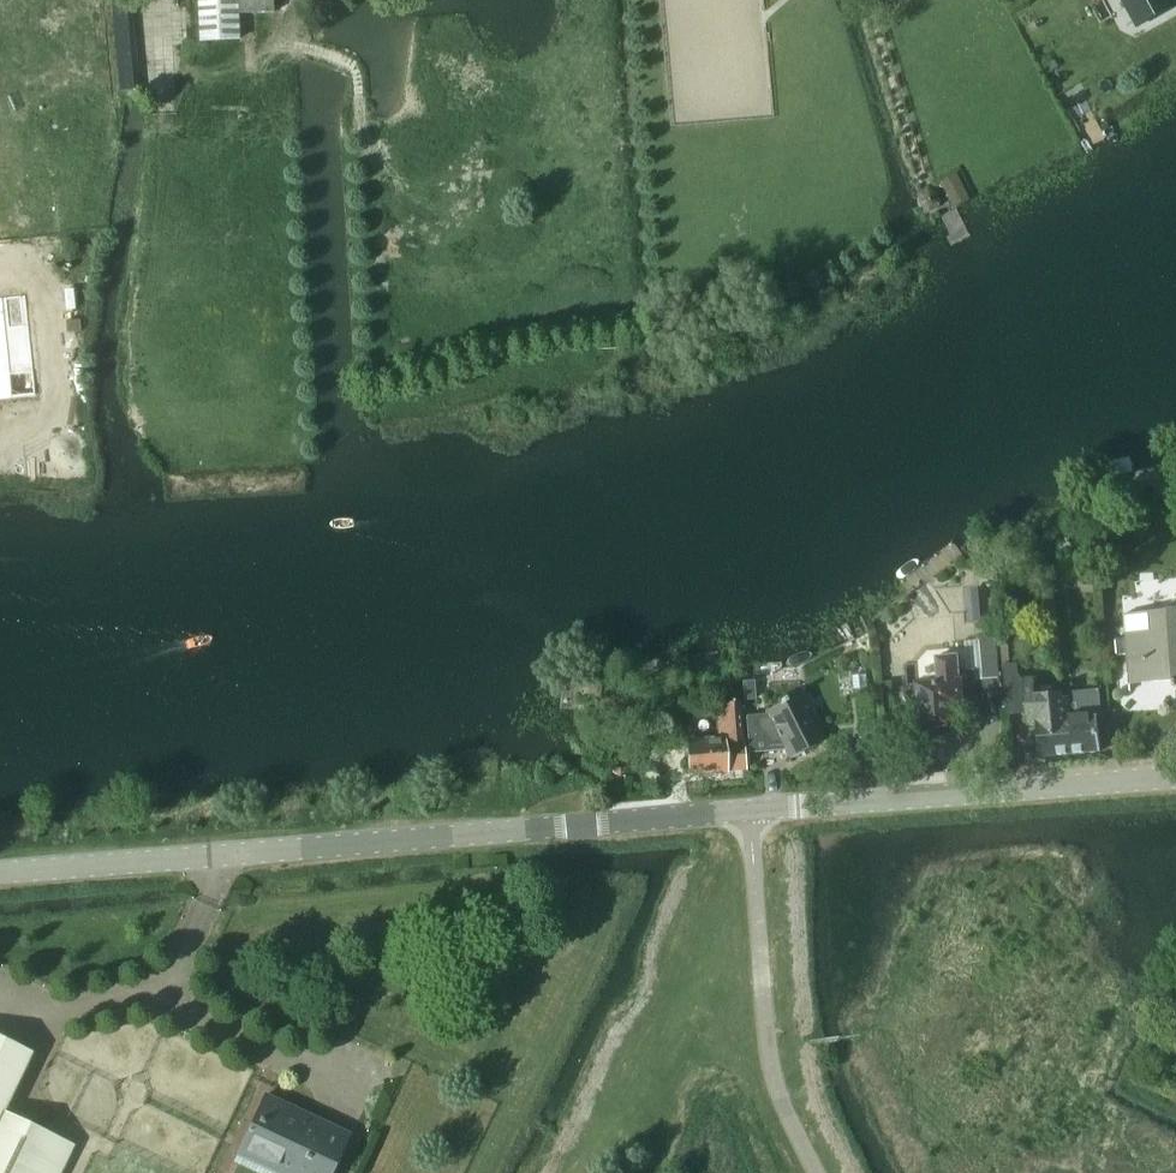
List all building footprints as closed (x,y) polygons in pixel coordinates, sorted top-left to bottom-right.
[(272,0),(197,0),(199,41),(238,39),(237,15),(272,14),(272,0)] [(1135,12),(1157,0),(1128,0),(1135,12)] [(31,399),(22,298),(0,300),(0,402),(6,401),(7,411),(9,410),(8,401),(31,399)] [(1116,639),(1117,655),(1126,654),(1127,679),(1173,676),(1173,687),(1175,687),(1175,610),(1168,610),(1168,612),(1123,615),(1125,639),(1116,639)] [(982,669),(975,669),(975,680),(983,680),(984,693),(1001,692),(996,634),(979,636),(982,669)] [(937,732),(939,729),(958,727),(956,705),(963,704),(962,685),(976,684),(975,680),(975,669),(960,671),(959,655),(936,656),(938,682),(917,683),(917,685),(906,685),(907,688),(905,691),(904,695),(905,698),(907,702),(908,705),(916,704),(919,731),(923,730),(927,733),(929,734),(932,734),(934,733),(937,732)] [(1017,664),(1003,665),(1007,713),(1026,711),(1027,721),(1037,720),(1040,756),(1073,753),(1068,691),(1035,694),(1034,680),(1023,681),(1018,675),(1017,664)] [(1099,688),(1068,691),(1073,753),(1100,751),(1097,714),(1102,714),(1099,688)] [(785,749),(790,757),(815,744),(802,718),(800,693),(786,700),(785,698),(779,700),(780,703),(766,710),(767,713),(746,715),(749,752),(785,749)] [(694,734),(669,736),(670,749),(687,748),(688,772),(726,769),(745,767),(743,742),(742,742),(738,701),(716,703),(719,740),(695,741),(694,734)] [(73,1144),(3,1111),(31,1052),(0,1037),(0,1172),(60,1172),(73,1144)] [(264,1094),(232,1162),(255,1172),(331,1172),(345,1144),(304,1124),(308,1116),(264,1094)]
